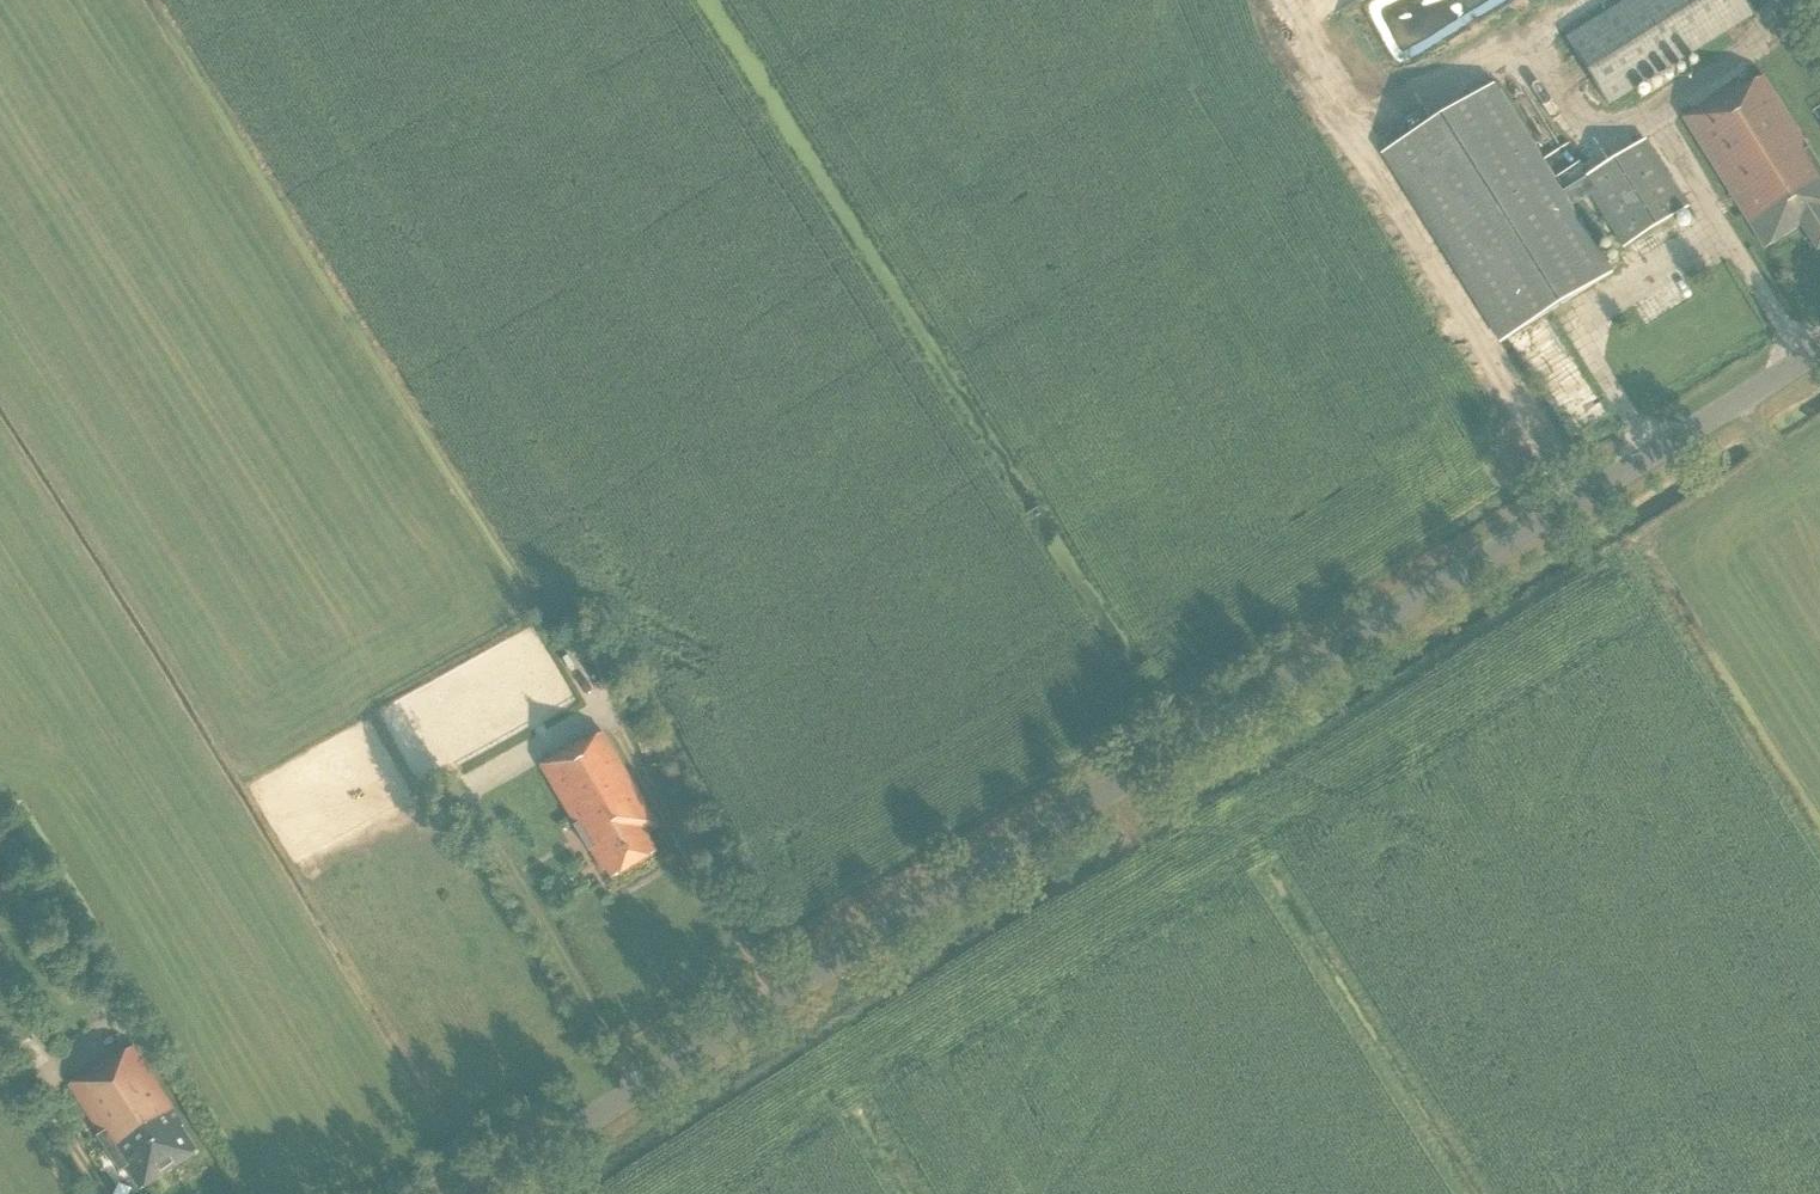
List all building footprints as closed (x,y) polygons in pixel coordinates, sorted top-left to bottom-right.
[(1608,105),(1753,15),(1744,0),(1626,0),(1566,38),(1608,105)] [(1819,250),(1819,165),(1768,77),(1744,91),(1740,85),(1685,116),(1765,247),(1800,225),(1817,251),(1819,250)] [(1505,339),(1613,273),(1571,207),(1592,194),(1624,246),(1687,206),(1646,140),(1562,193),(1494,85),(1387,151),(1505,339)] [(1535,143),(1546,138),(1529,98),(1518,103),(1535,143)] [(522,669),(496,680),(504,699),(530,688),(522,669)] [(612,879),(657,852),(644,830),(657,823),(604,733),(586,744),(584,740),(541,765),(603,871),(607,869),(612,879)] [(141,1191),(197,1152),(180,1126),(183,1124),(132,1047),(114,1061),(110,1056),(68,1087),(110,1149),(111,1148),(141,1191)]
